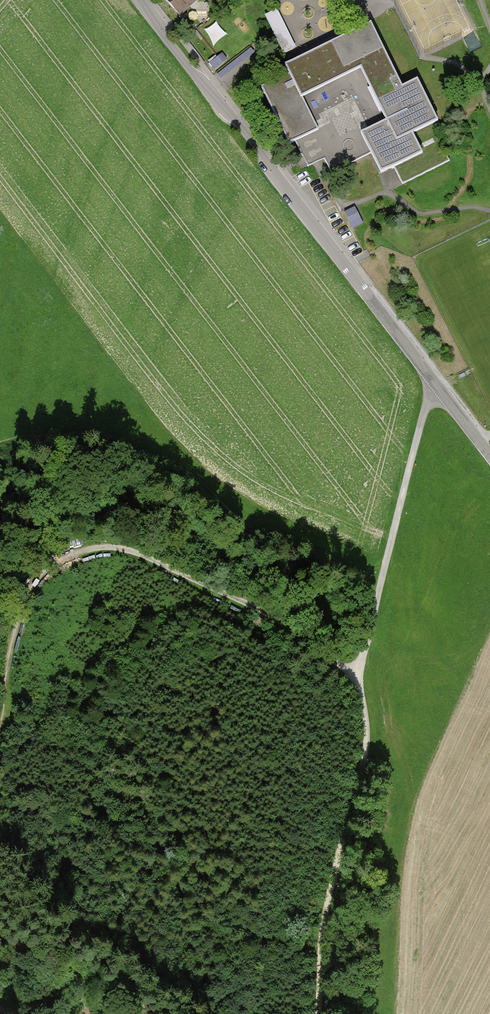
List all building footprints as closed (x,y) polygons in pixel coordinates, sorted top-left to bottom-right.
[(181,15),(197,0),(167,0),(181,15)] [(267,12),(285,50),(297,44),(279,6),(267,12)] [(206,28),(214,41),(227,33),(218,20),(206,28)] [(402,87),(370,23),(285,65),(289,74),(261,87),(289,144),(295,141),(302,155),(313,150),(316,156),(321,153),(331,173),(371,153),(381,173),(394,167),(403,184),(450,160),(432,124),(438,121),(417,79),(402,87)] [(251,48),(217,74),(220,78),(254,52),(251,48)] [(222,53),(209,63),(214,69),(227,59),(222,53)] [(355,206),(345,211),(353,228),(363,224),(355,206)]
